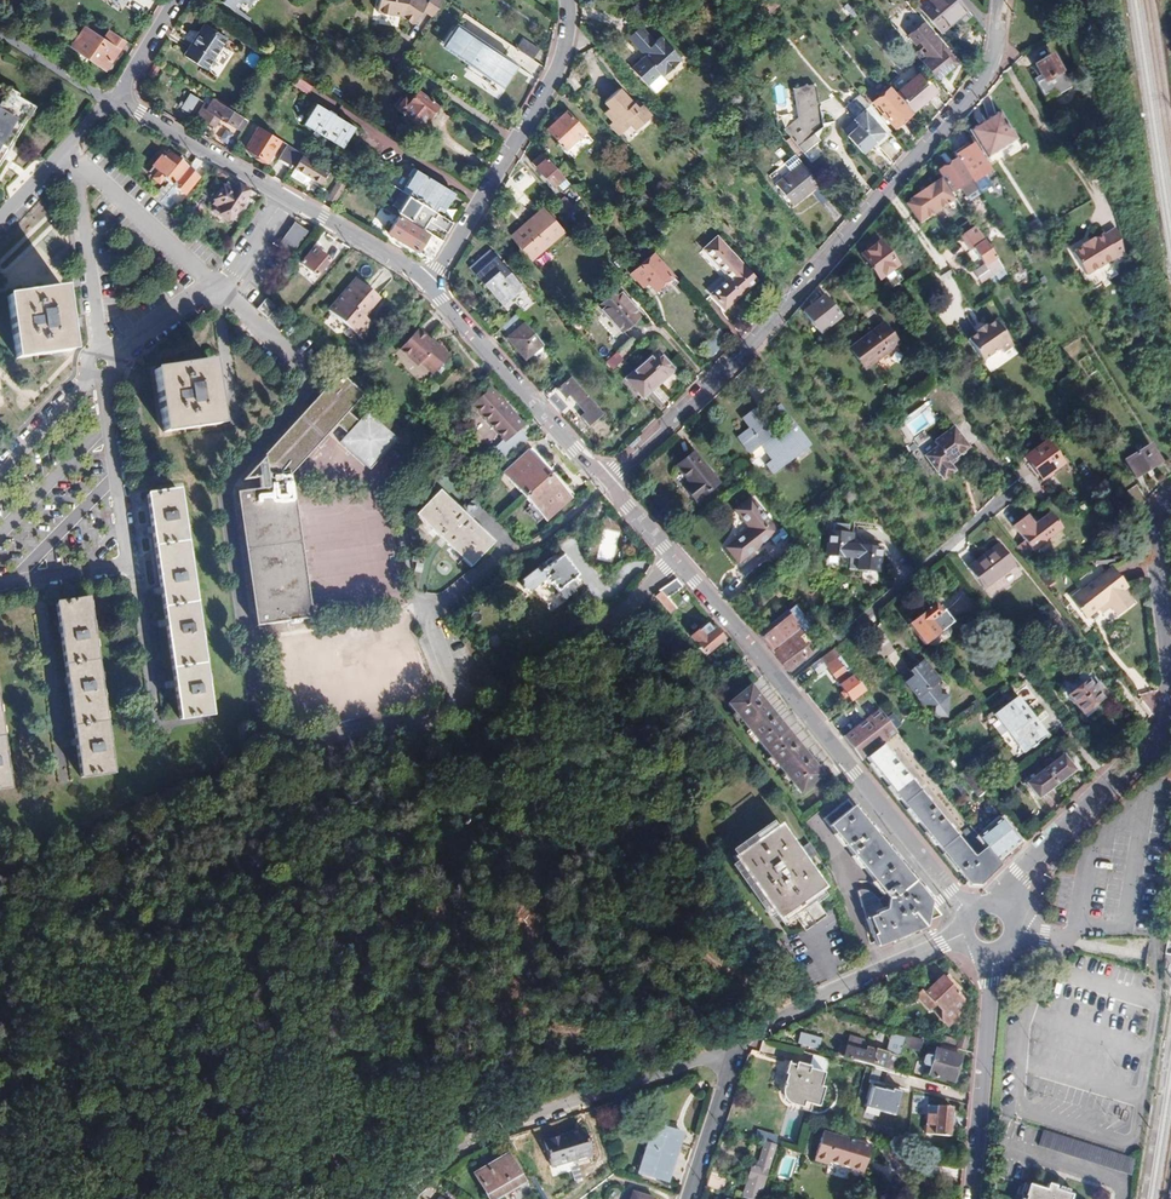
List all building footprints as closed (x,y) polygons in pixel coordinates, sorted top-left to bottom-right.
[(221,3),(233,12),(241,2),(245,5),(249,0),(223,0),(221,3)] [(422,0),(375,0),(373,11),(381,13),(385,7),(396,15),(408,23),(418,9),(428,16),(439,0),(424,0),(423,1),(422,0)] [(774,3),(772,0),(754,0),(752,1),(763,13),(774,3)] [(952,0),(929,0),(923,6),(921,4),(914,11),(936,35),(962,11),(952,0)] [(845,23),(854,15),(844,3),(834,11),(845,23)] [(517,62),(455,22),(440,45),(503,84),(517,62)] [(913,54),(920,62),(935,79),(955,62),(921,23),(906,36),(914,46),(917,43),(921,47),(913,54)] [(226,38),(204,24),(184,55),(205,69),(226,38)] [(103,68),(121,40),(106,30),(100,39),(81,27),(69,46),(103,68)] [(628,67),(643,84),(654,75),(656,77),(673,62),(654,40),(649,44),(635,28),(624,37),(635,49),(637,47),(643,54),(641,56),(628,67)] [(536,50),(519,39),(513,48),(530,60),(536,50)] [(643,54),(637,47),(635,49),(641,56),(643,54)] [(710,62),(702,53),(697,57),(702,62),(706,67),(710,62)] [(694,69),(702,62),(697,57),(690,64),(694,69)] [(1055,100),(1068,93),(1049,60),(1032,70),(1038,80),(1033,82),(1043,99),(1051,94),(1055,100)] [(896,92),(911,110),(934,90),(918,72),(896,92)] [(309,92),(312,85),(297,77),(294,84),(309,92)] [(814,130),(812,85),(791,86),(793,120),(780,131),(794,147),(814,130)] [(910,112),(904,105),(887,87),(871,102),(893,127),(910,112)] [(635,104),(632,107),(627,102),(614,88),(602,99),(607,105),(600,111),(608,120),(605,123),(615,134),(626,123),(630,128),(634,125),(641,118),(645,115),(635,104)] [(30,107),(0,90),(0,157),(30,107)] [(392,106),(417,126),(423,118),(426,118),(429,117),(432,116),(434,114),(432,110),(434,108),(414,92),(405,103),(399,98),(392,106)] [(197,99),(189,94),(180,108),(188,113),(197,99)] [(248,119),(207,94),(202,102),(204,104),(196,117),(217,131),(223,121),(240,132),(248,119)] [(888,128),(874,112),(858,94),(843,108),(858,124),(874,141),(888,128)] [(1047,105),(1055,100),(1051,94),(1043,99),(1047,105)] [(635,104),(631,99),(627,102),(632,107),(635,104)] [(338,147),(350,127),(315,105),(302,125),(338,147)] [(581,132),(564,111),(543,129),(561,149),(581,132)] [(999,113),(970,132),(988,158),(1016,139),(999,113)] [(637,129),(645,122),(641,118),(634,125),(637,129)] [(874,141),(858,124),(846,135),(861,153),(874,141)] [(267,166),(282,142),(260,128),(247,148),(259,156),(257,160),(267,166)] [(970,141),(953,153),(970,179),(971,178),(976,185),(986,179),(981,171),(987,167),(970,141)] [(1010,157),(1022,149),(1016,141),(1005,149),(1010,157)] [(291,170),(301,154),(288,146),(278,161),(291,170)] [(185,171),(189,165),(179,157),(176,161),(165,152),(164,153),(162,152),(143,177),(155,187),(161,180),(171,188),(185,171)] [(569,189),(544,159),(541,156),(531,165),(552,191),(556,188),(562,195),(569,189)] [(191,176),(201,163),(194,159),(189,165),(185,171),(191,176)] [(294,170),(323,190),(326,185),(322,182),(326,176),(301,159),(294,170)] [(973,188),(954,160),(936,172),(951,193),(954,191),(956,194),(961,191),(963,195),(973,188)] [(815,182),(809,176),(797,162),(783,174),(799,192),(801,194),(815,182)] [(181,196),(195,179),(191,176),(185,171),(171,188),(181,196)] [(441,210),(451,194),(414,171),(404,187),(409,190),(405,197),(413,201),(432,213),(435,207),(441,210)] [(799,192),(783,174),(772,183),(790,204),(801,194),(799,192)] [(953,200),(939,179),(904,203),(919,224),(953,200)] [(228,217),(239,225),(255,203),(236,190),(235,191),(228,187),(225,191),(217,185),(210,195),(218,200),(215,204),(220,208),(219,210),(221,212),(218,216),(226,221),(228,217)] [(342,192),(335,188),(327,201),(334,205),(342,192)] [(432,213),(413,201),(405,197),(395,214),(421,231),(432,213)] [(574,214),(564,203),(557,209),(567,220),(574,214)] [(510,237),(532,260),(561,233),(540,210),(510,237)] [(451,224),(435,214),(429,223),(446,233),(451,224)] [(417,256),(428,237),(397,218),(385,236),(417,256)] [(306,234),(294,225),(276,249),(289,258),(306,234)] [(1112,226),(1110,228),(1101,234),(1100,233),(1090,240),(1089,238),(1079,245),(1080,246),(1070,253),(1085,275),(1122,250),(1112,226)] [(1001,270),(984,243),(973,227),(959,238),(968,253),(972,250),(979,260),(984,268),(974,275),(980,284),(1001,270)] [(321,232),(312,245),(322,252),(328,245),(322,240),(325,236),(321,232)] [(431,259),(440,243),(431,237),(419,257),(425,261),(431,259)] [(723,309),(754,279),(714,237),(700,249),(727,277),(709,294),(723,309)] [(861,254),(879,277),(884,273),(894,285),(902,278),(899,273),(901,272),(895,265),(898,262),(880,239),(861,254)] [(328,262),(314,250),(301,264),(314,277),(328,262)] [(471,272),(498,303),(519,285),(491,254),(471,272)] [(647,258),(627,277),(639,289),(643,285),(651,294),(667,279),(647,258)] [(375,301),(352,282),(325,313),(355,339),(367,326),(359,319),(375,301)] [(68,319),(62,288),(7,297),(17,359),(73,349),(68,319)] [(620,335),(637,319),(613,292),(595,308),(619,335),(606,346),(614,356),(628,344),(620,335)] [(267,320),(276,309),(266,300),(256,310),(267,320)] [(823,300),(801,316),(815,334),(836,319),(823,300)] [(514,317),(500,329),(509,340),(523,327),(514,317)] [(1002,353),(1012,345),(995,320),(985,327),(984,325),(976,331),(978,333),(970,338),(985,360),(999,350),(1002,353)] [(866,367),(898,343),(883,323),(851,346),(866,367)] [(541,347),(530,335),(523,327),(509,340),(507,342),(525,362),(541,347)] [(411,362),(429,378),(447,358),(429,342),(426,345),(416,336),(400,354),(410,363),(411,362)] [(627,383),(644,399),(672,371),(655,354),(627,383)] [(764,371),(755,359),(748,365),(756,377),(764,371)] [(221,362),(157,371),(165,432),(229,424),(225,393),(221,362)] [(602,416),(563,372),(549,385),(589,429),(602,416)] [(299,622),(312,620),(293,487),(291,475),(337,425),(351,437),(345,443),(373,469),(397,443),(389,436),(395,430),(384,419),(378,425),(369,417),(361,425),(348,414),(368,393),(349,375),(345,380),(341,376),(321,398),(318,395),(310,404),(313,406),(258,466),(259,476),(261,490),(238,493),(257,628),(291,624),(292,626),(299,625),(299,622)] [(510,443),(526,427),(493,391),(476,406),(510,443)] [(773,476),(811,447),(779,407),(771,413),(783,428),(772,437),(752,411),(741,419),(749,429),(736,438),(749,455),(761,446),(773,461),(765,466),(773,476)] [(969,445),(953,425),(935,439),(938,444),(925,454),(936,469),(938,468),(941,472),(952,463),(951,462),(949,459),(951,458),(950,456),(952,454),(954,453),(956,455),(969,445)] [(1063,461),(1046,437),(1024,453),(1041,477),(1063,461)] [(1147,445),(1123,460),(1133,477),(1158,462),(1147,445)] [(547,523),(570,501),(528,453),(504,475),(547,523)] [(694,503),(717,485),(693,455),(676,468),(689,484),(683,489),(694,503)] [(259,476),(258,466),(244,479),(259,476)] [(1145,499),(1134,484),(1123,492),(1129,501),(1136,510),(1145,499)] [(445,539),(471,564),(496,539),(473,517),(475,515),(467,507),(465,509),(441,487),(417,512),(445,539)] [(180,491),(149,495),(179,720),(212,716),(180,491)] [(775,534),(748,501),(734,512),(750,531),(742,537),(754,552),(775,534)] [(1033,548),(1062,523),(1048,508),(1034,521),(1026,512),(1012,524),(1028,542),(1033,548)] [(852,532),(847,531),(848,525),(832,523),(831,535),(835,535),(834,555),(849,557),(848,569),(880,572),(882,545),(851,543),(852,532)] [(597,559),(612,562),(620,532),(604,529),(597,559)] [(754,552),(742,537),(725,550),(737,565),(754,552)] [(1033,548),(1028,542),(1020,548),(1026,554),(1033,548)] [(966,569),(981,589),(1012,565),(997,545),(966,569)] [(552,585),(563,602),(586,588),(573,569),(573,566),(573,564),(572,563),(571,561),(569,559),(568,558),(566,558),(564,555),(539,572),(536,568),(522,578),(523,580),(522,584),(524,587),(526,588),(529,589),(530,591),(546,581),(550,586),(552,585)] [(1110,572),(1070,602),(1084,620),(1096,610),(1095,608),(1103,601),(1115,618),(1129,607),(1119,593),(1123,590),(1110,572)] [(985,587),(991,595),(1011,582),(1005,573),(985,587)] [(668,601),(684,588),(676,579),(659,591),(662,594),(655,599),(670,616),(677,612),(668,601)] [(82,779),(112,775),(86,597),(56,601),(82,779)] [(923,645),(951,622),(941,609),(939,612),(932,604),(906,624),(923,645)] [(808,624),(790,605),(782,611),(800,631),(808,624)] [(807,653),(793,637),(800,631),(782,611),(755,635),(786,671),(807,653)] [(1066,634),(1055,620),(1048,625),(1059,639),(1066,634)] [(705,658),(724,641),(716,632),(714,633),(707,626),(689,639),(705,658)] [(863,690),(852,675),(848,678),(836,662),(835,663),(827,653),(818,661),(850,700),(863,690)] [(936,691),(938,686),(933,681),(935,679),(922,663),(908,674),(912,678),(904,685),(921,706),(932,709),(930,718),(942,720),(948,694),(936,691)] [(1066,696),(1080,715),(1093,705),(1100,700),(1095,695),(1099,691),(1094,685),(1090,687),(1087,683),(1090,680),(1084,672),(1075,679),(1078,683),(1077,688),(1066,696)] [(836,767),(762,678),(729,707),(801,796),(836,767)] [(1043,736),(1013,698),(991,715),(1021,753),(1043,736)] [(1083,719),(1096,709),(1093,705),(1080,715),(1083,719)] [(897,733),(878,708),(842,737),(861,760),(866,757),(881,745),(897,733)] [(10,789),(0,723),(0,790),(10,789)] [(972,857),(881,745),(866,757),(913,815),(970,886),(980,885),(987,878),(1000,865),(995,858),(975,833),(967,823),(960,828),(978,852),(972,857)] [(1036,798),(1072,769),(1060,755),(1024,784),(1036,798)] [(985,793),(967,770),(959,777),(977,800),(985,793)] [(929,927),(943,916),(928,899),(848,809),(823,833),(879,905),(881,917),(864,925),(876,951),(929,927)] [(1016,841),(1000,821),(982,835),(978,831),(975,833),(995,858),(1016,841)] [(810,901),(824,890),(777,829),(734,862),(780,923),(794,913),(807,930),(823,918),(810,901)] [(799,847),(806,858),(815,853),(809,842),(799,847)] [(941,978),(924,994),(939,1011),(957,995),(955,993),(959,990),(946,976),(942,980),(941,978)] [(795,1045),(816,1051),(819,1040),(798,1034),(795,1045)] [(903,1047),(917,1052),(921,1040),(906,1035),(903,1047)] [(863,1053),(865,1048),(861,1041),(847,1038),(844,1048),(863,1053)] [(835,1056),(892,1072),(900,1042),(894,1041),(891,1050),(884,1054),(865,1048),(863,1053),(844,1048),(838,1046),(835,1056)] [(958,1057),(935,1050),(933,1057),(928,1055),(925,1056),(924,1058),(922,1061),(922,1064),(923,1066),(929,1068),(927,1075),(950,1082),(958,1057)] [(808,1067),(795,1063),(794,1068),(788,1066),(785,1075),(789,1076),(787,1082),(785,1082),(783,1091),(785,1092),(784,1096),(785,1099),(790,1104),(801,1107),(802,1103),(817,1107),(823,1088),(819,1087),(822,1073),(808,1069),(808,1067)] [(932,1083),(905,1076),(904,1083),(930,1090),(932,1083)] [(870,1085),(866,1109),(896,1113),(900,1090),(870,1085)] [(950,1102),(936,1101),(935,1109),(926,1109),(925,1119),(934,1120),(933,1130),(948,1131),(950,1102)] [(664,1182),(677,1144),(672,1142),(675,1131),(651,1122),(650,1126),(653,1127),(650,1135),(652,1136),(648,1148),(646,1147),(638,1173),(664,1182)] [(672,1142),(677,1144),(681,1133),(675,1131),(672,1142)] [(1134,1160),(1124,1156),(1041,1131),(1037,1146),(1129,1176),(1134,1160)] [(581,1132),(543,1143),(549,1167),(588,1156),(581,1132)] [(869,1146),(820,1133),(811,1161),(826,1166),(827,1162),(862,1172),(869,1146)] [(765,1143),(757,1169),(750,1167),(741,1198),(744,1198),(758,1198),(773,1145),(765,1143)] [(501,1156),(471,1174),(486,1198),(487,1198),(517,1181),(501,1156)] [(724,1180),(709,1176),(705,1188),(721,1193),(724,1180)] [(1071,1196),(1074,1185),(1064,1182),(1063,1186),(1055,1184),(1056,1179),(1049,1177),(1047,1184),(1029,1178),(1025,1191),(1024,1190),(1021,1198),(1081,1198),(1071,1196)]
